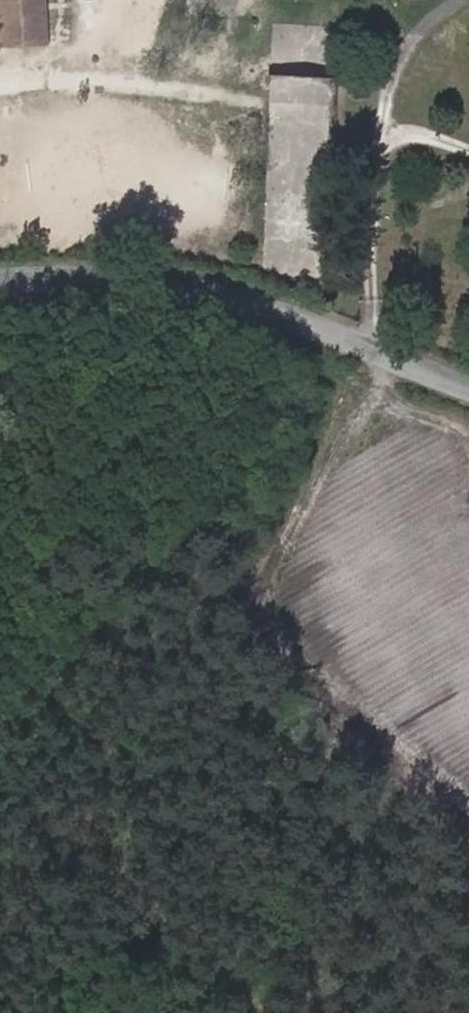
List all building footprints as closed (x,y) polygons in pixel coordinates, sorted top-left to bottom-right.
[(8,37),(7,0),(0,0),(0,37),(8,37)] [(8,37),(51,37),(49,0),(7,0),(8,37)] [(273,71),(271,96),(332,101),(334,76),(273,71)]
